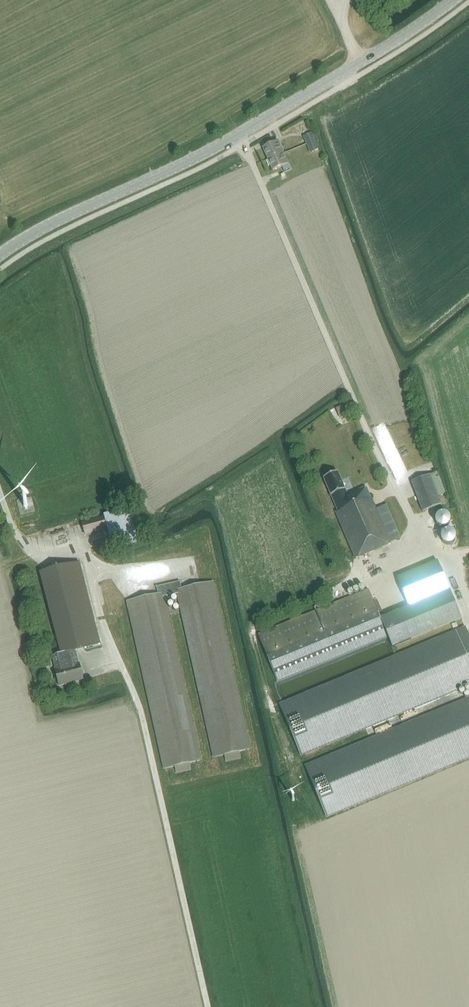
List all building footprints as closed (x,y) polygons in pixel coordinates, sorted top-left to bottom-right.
[(306,145),(316,141),(312,133),(303,137),(306,145)] [(263,148),(268,159),(283,153),(278,141),(263,148)] [(316,141),(306,145),(310,153),(319,150),(316,141)] [(273,171),(282,167),(284,172),(291,169),(288,164),(283,153),(268,159),(273,171)] [(336,409),(340,419),(348,415),(344,406),(336,409)] [(390,543),(391,543),(367,488),(362,490),(360,485),(353,489),(355,493),(348,496),(338,472),(324,478),(338,511),(336,512),(352,550),(345,552),(349,562),(391,544),(390,543)] [(423,512),(442,505),(430,475),(412,482),(423,512)] [(113,548),(138,542),(129,509),(104,515),(113,548)] [(85,535),(106,529),(104,518),(83,524),(85,533),(85,535)] [(329,530),(338,527),(335,520),(326,524),(329,530)] [(278,682),(388,637),(392,648),(411,640),(462,619),(450,590),(438,561),(397,578),(409,607),(380,620),(368,590),(259,635),(278,682)] [(40,573),(61,655),(52,657),(60,686),(84,680),(80,664),(77,665),(75,659),(77,658),(75,651),(101,644),(80,562),(40,573)] [(214,583),(214,582),(182,589),(181,582),(157,587),(159,595),(127,602),(128,602),(166,769),(202,761),(165,597),(178,594),(215,758),(251,749),(214,583)] [(108,592),(109,603),(124,601),(123,596),(127,595),(127,598),(137,597),(135,583),(115,586),(116,591),(108,592)] [(468,686),(468,637),(465,628),(280,705),(301,756),(468,686)] [(305,767),(327,817),(468,758),(468,699),(305,767)]
